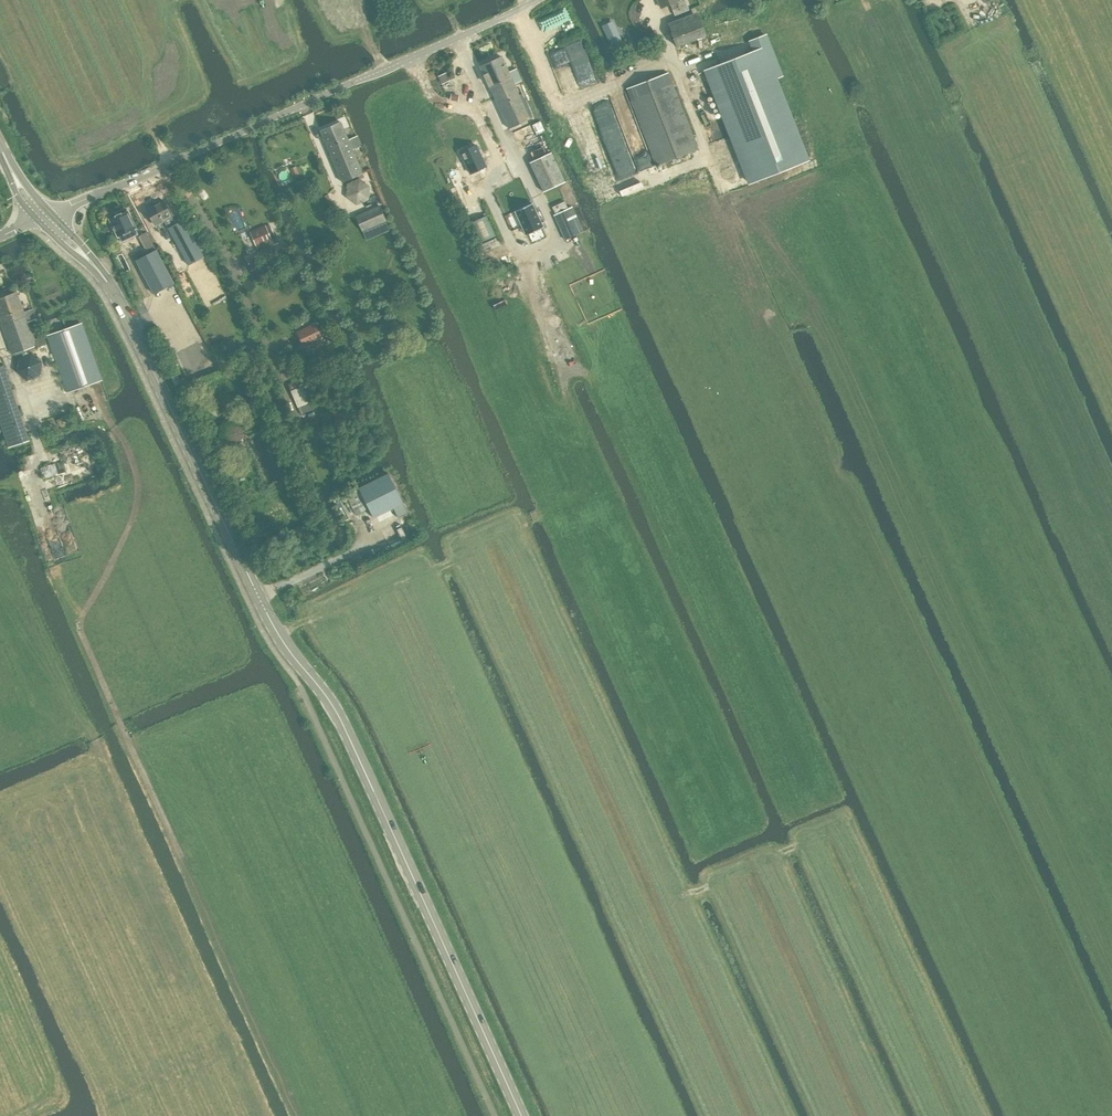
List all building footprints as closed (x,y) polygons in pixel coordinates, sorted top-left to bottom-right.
[(661,8),(670,4),(675,16),(689,10),(685,0),(658,0),(661,8)] [(677,46),(706,35),(697,13),(668,24),(677,46)] [(613,20),(602,25),(613,49),(624,44),(613,20)] [(706,70),(750,183),(807,161),(775,79),(781,77),(764,35),(751,40),(755,51),(706,70)] [(637,47),(628,50),(632,60),(641,56),(637,47)] [(501,57),(481,66),(509,129),(530,119),(514,84),(519,82),(522,80),(517,69),(514,70),(508,72),(501,57)] [(446,73),(438,76),(441,84),(450,81),(446,73)] [(656,166),(698,149),(668,73),(626,89),(656,166)] [(536,135),(545,131),(540,121),(532,125),(536,135)] [(348,139),(341,122),(321,131),(342,182),(363,173),(353,150),(362,146),(357,136),(348,139)] [(460,152),(470,173),(486,166),(476,145),(460,152)] [(544,192),(565,182),(551,152),(530,162),(544,192)] [(294,178),(302,174),(299,167),(291,169),(294,178)] [(357,204),(368,200),(369,188),(360,179),(348,184),(346,197),(357,204)] [(163,200),(146,209),(156,226),(165,221),(188,265),(204,257),(196,242),(195,239),(189,229),(184,220),(183,221),(175,224),(163,200)] [(515,211),(526,235),(543,227),(532,203),(515,211)] [(362,231),(378,224),(386,221),(379,207),(355,217),(362,231)] [(565,240),(583,232),(572,207),(554,215),(565,240)] [(126,211),(109,220),(122,243),(138,234),(126,211)] [(470,223),(480,243),(496,236),(486,215),(470,223)] [(269,224),(250,233),(256,245),(263,242),(265,247),(277,242),(269,224)] [(151,250),(155,248),(146,233),(138,237),(145,251),(150,248),(151,250)] [(154,293),(174,283),(156,249),(136,260),(154,293)] [(250,270),(255,268),(249,255),(244,257),(250,270)] [(0,298),(0,319),(12,354),(21,350),(24,356),(29,354),(27,348),(36,345),(37,348),(47,344),(44,335),(34,339),(28,322),(32,321),(37,319),(33,308),(32,309),(24,312),(17,292),(0,298)] [(67,392),(101,379),(81,324),(47,336),(67,392)] [(322,336),(316,324),(312,326),(312,325),(297,332),(303,345),(317,338),(322,336)] [(19,358),(17,371),(27,380),(39,375),(41,362),(31,354),(29,354),(24,356),(19,358)] [(14,418),(21,415),(4,365),(0,366),(0,422),(2,421),(9,444),(20,441),(14,418)] [(175,386),(181,383),(177,375),(171,378),(175,386)] [(301,415),(313,410),(310,401),(302,381),(289,386),(297,406),(301,415)] [(67,414),(56,419),(60,427),(71,422),(67,414)] [(43,478),(64,472),(62,463),(40,469),(43,478)] [(388,473),(359,488),(373,518),(393,508),(398,518),(408,513),(388,473)] [(356,514),(366,509),(356,489),(346,494),(356,514)]
